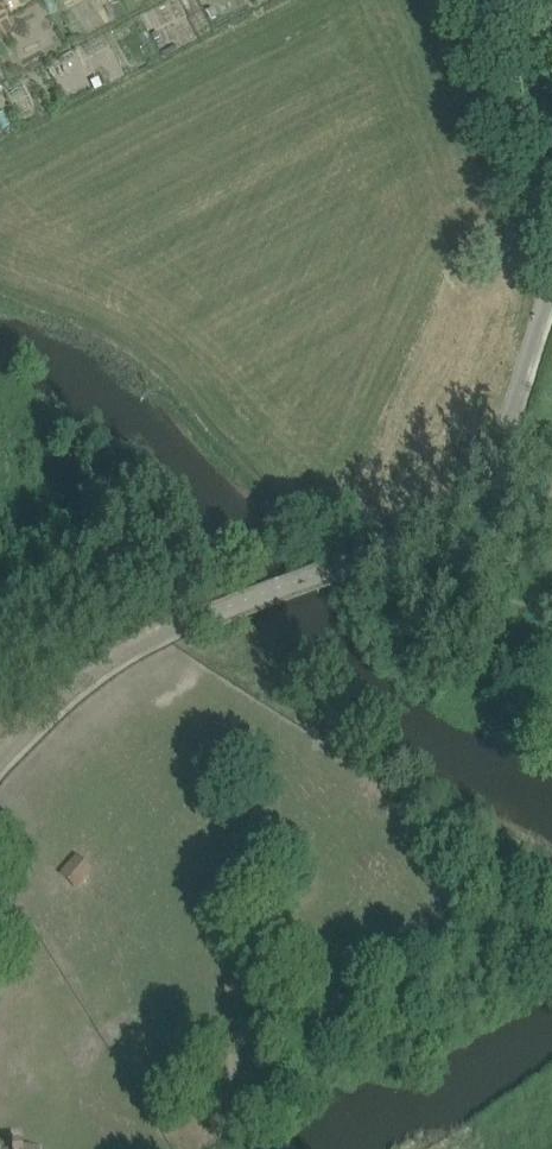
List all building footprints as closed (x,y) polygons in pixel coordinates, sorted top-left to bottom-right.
[(76,857),(58,879),(76,893),(94,871),(76,857)] [(241,995),(241,981),(223,980),(222,994),(241,995)] [(10,1148),(42,1148),(42,1140),(26,1140),(25,1127),(10,1127),(10,1148)]
